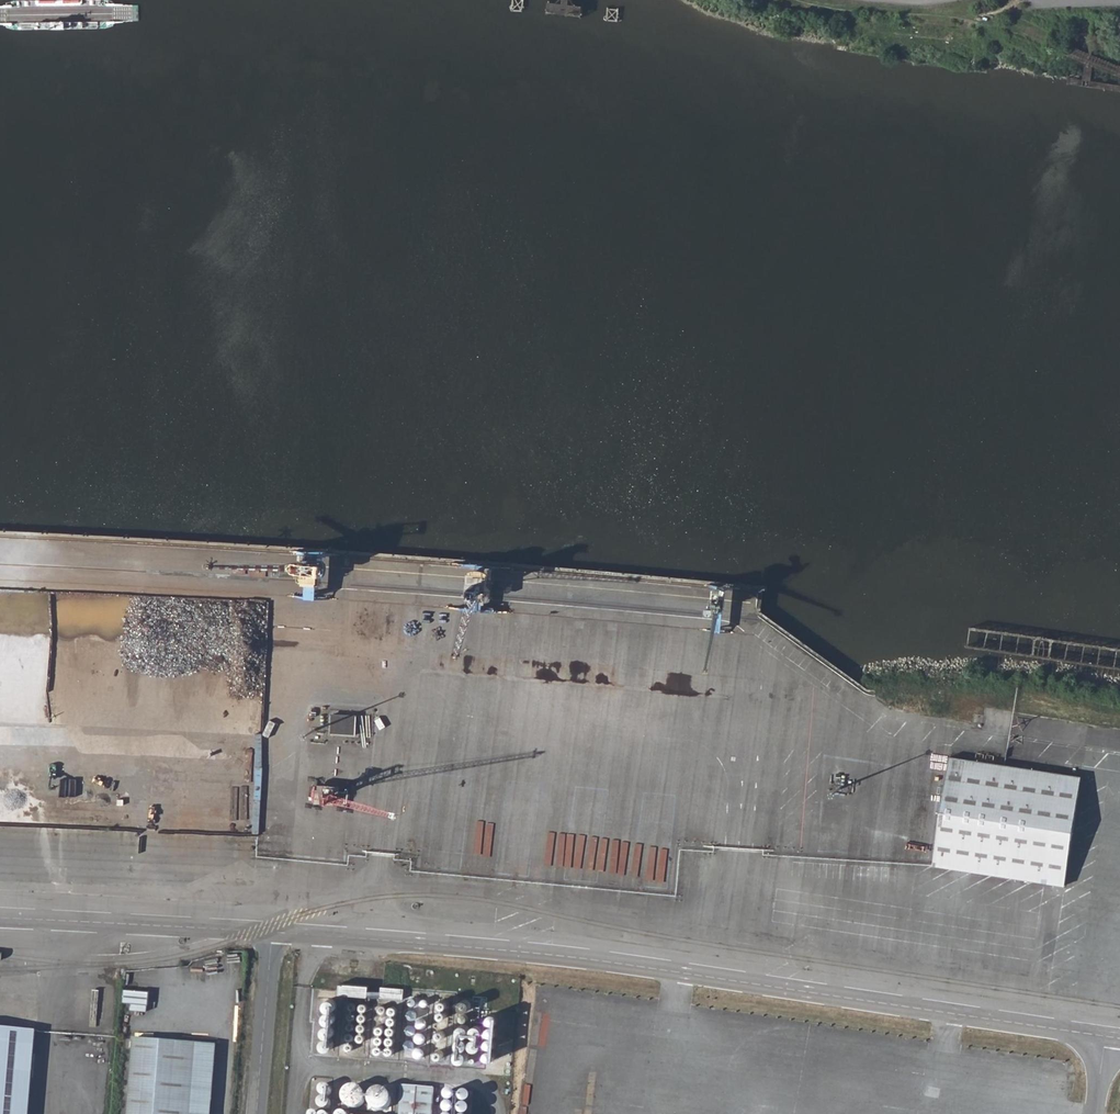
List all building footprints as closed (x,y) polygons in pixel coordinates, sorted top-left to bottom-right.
[(325,734),(344,735),(345,715),(326,714),(325,734)] [(941,867),(1069,888),(1085,779),(958,758),(941,867)] [(374,1002),(398,1004),(399,993),(376,990),(376,995),(362,993),(362,989),(335,986),(333,998),(363,1001),(363,999),(374,1001),(374,1002)] [(33,1030),(0,1028),(0,1113),(26,1113),(33,1030)] [(136,1038),(130,1113),(212,1113),(218,1045),(136,1038)] [(394,1101),(381,1084),(367,1095),(357,1083),(344,1093),(356,1108),(368,1098),(379,1112),(394,1101)] [(397,1086),(395,1113),(427,1113),(429,1088),(397,1086)]
